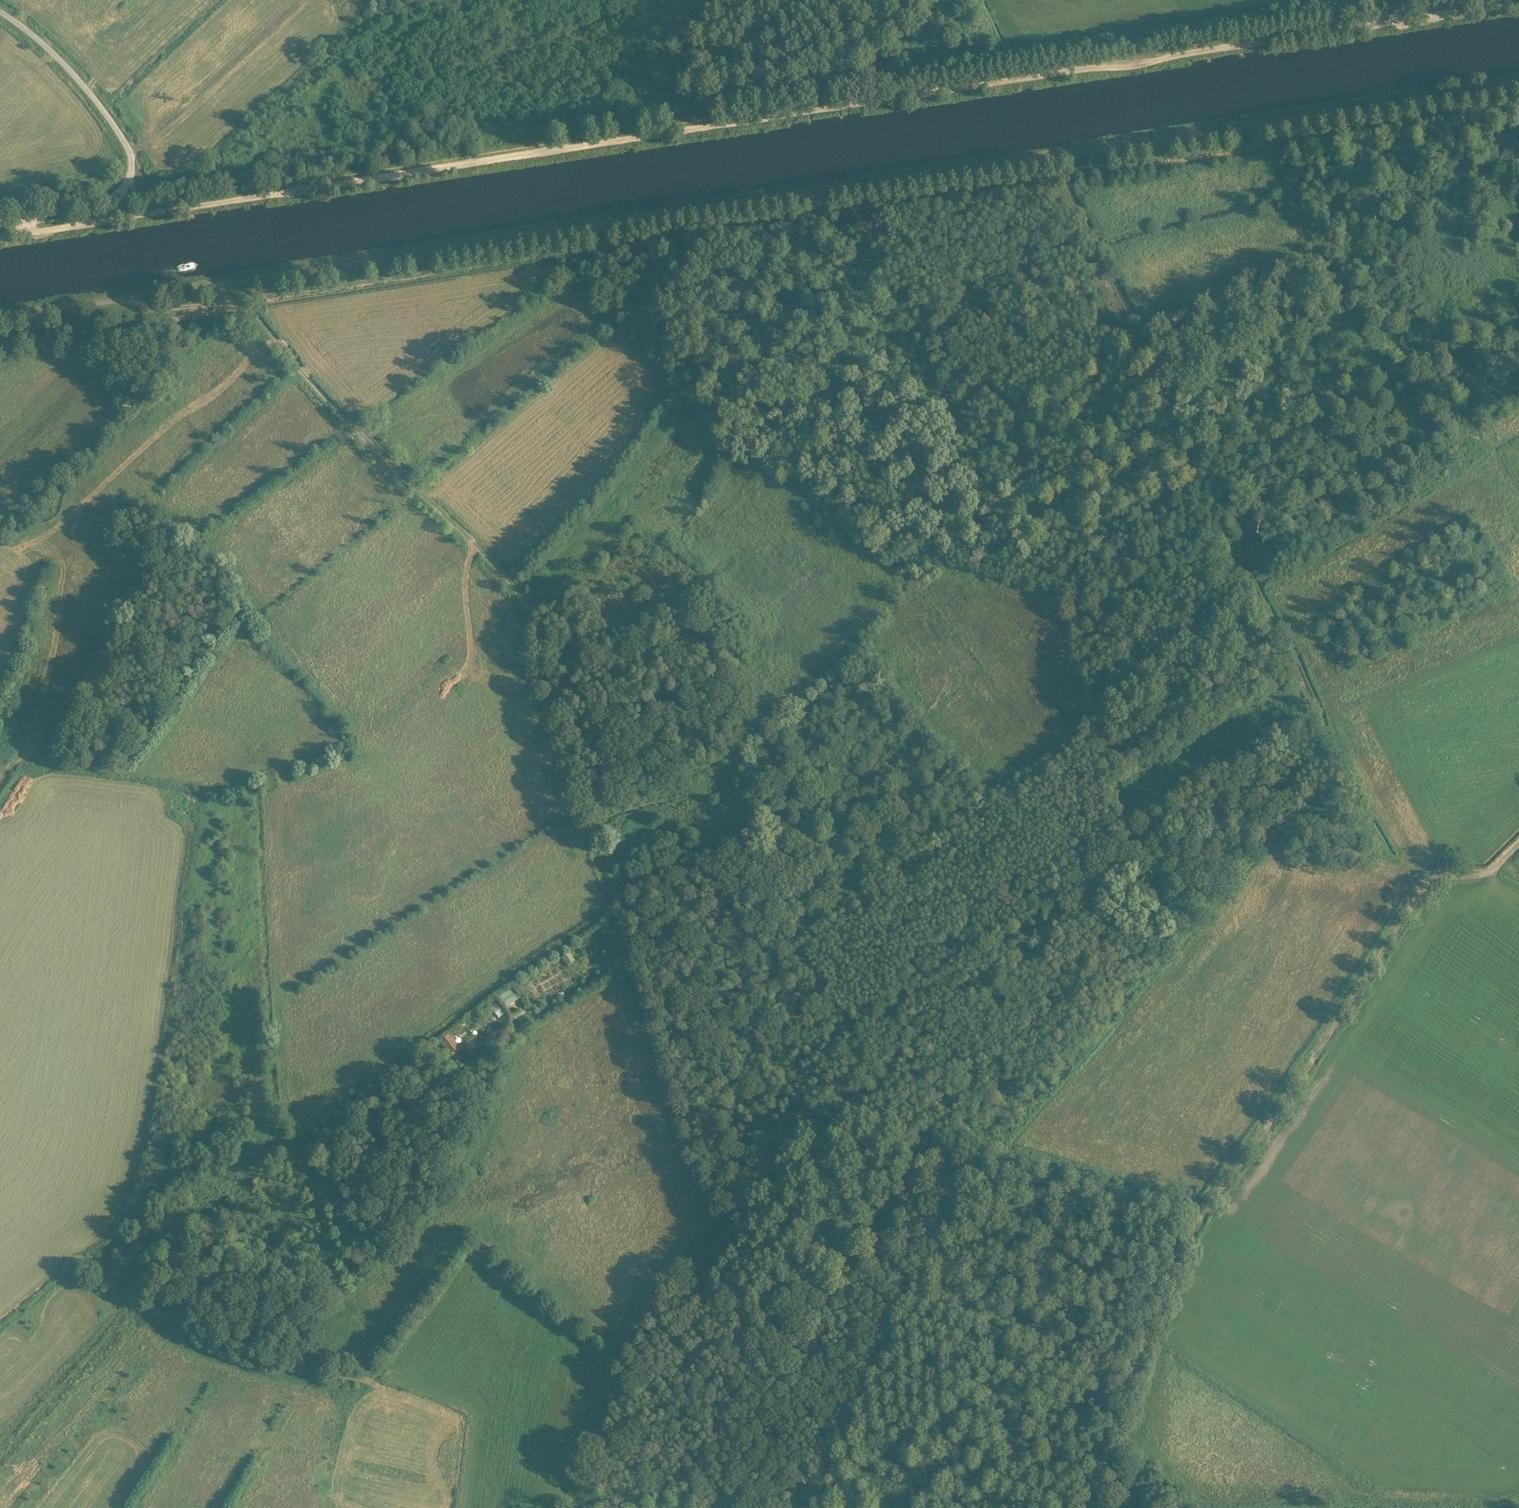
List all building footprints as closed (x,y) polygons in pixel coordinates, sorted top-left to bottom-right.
[(569,951),(562,955),(568,964),(574,960),(569,951)] [(511,988),(498,994),(504,1005),(516,999),(511,988)] [(497,1003),(490,1008),(498,1018),(504,1013),(497,1003)] [(448,1035),(442,1040),(452,1053),(458,1048),(456,1045),(457,1044),(452,1037),(451,1038),(448,1035)] [(473,1042),(465,1047),(468,1051),(476,1046),(473,1042)]
